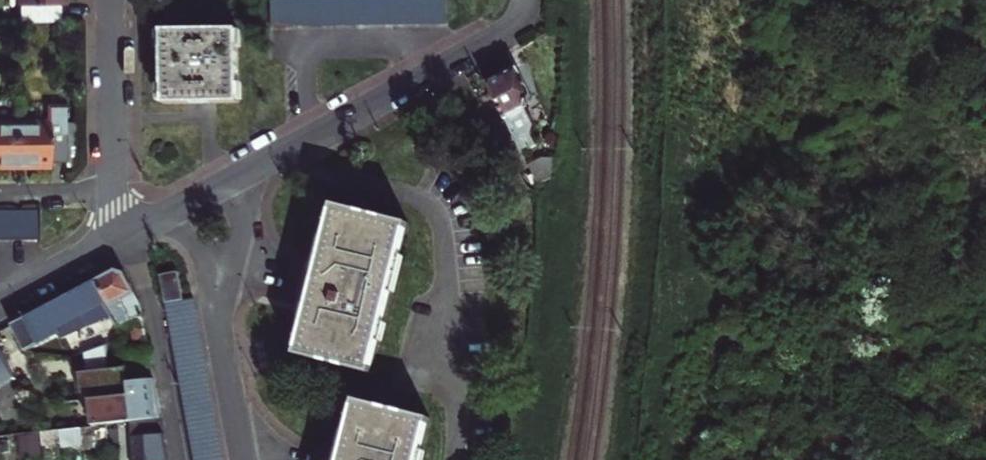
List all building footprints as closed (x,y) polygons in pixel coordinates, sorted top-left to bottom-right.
[(19,20),(59,19),(58,4),(65,4),(65,0),(19,0),(19,20)] [(281,28),(368,27),(455,26),(455,0),(281,0),(281,28)] [(242,32),(168,33),(169,106),(202,105),(243,104),(242,32)] [(518,70),(487,86),(523,155),(536,147),(526,111),(531,96),(518,70)] [(50,122),(16,122),(17,167),(38,167),(49,166),(49,159),(63,159),(63,168),(78,167),(77,121),(64,121),(63,98),(49,98),(50,122)] [(17,167),(16,122),(0,122),(0,167),(17,167)] [(404,220),(328,202),(317,253),(311,278),(306,300),(295,351),(368,369),(404,220)] [(43,240),(42,209),(0,210),(0,242),(43,240)] [(127,367),(129,382),(154,379),(153,372),(142,306),(126,274),(115,272),(108,275),(97,281),(112,310),(120,326),(123,339),(127,367)] [(161,276),(195,459),(224,459),(194,298),(184,300),(178,273),(161,276)] [(26,318),(40,343),(60,333),(62,336),(112,310),(97,281),(74,293),(33,314),(26,318)] [(40,343),(26,318),(20,321),(12,325),(25,351),(40,343)] [(109,344),(85,353),(87,372),(80,373),(81,394),(88,394),(91,427),(106,425),(129,422),(133,422),(129,382),(127,367),(111,370),(109,344)] [(17,379),(0,346),(0,388),(17,379)] [(154,379),(129,382),(133,422),(161,419),(154,379)] [(354,397),(341,449),(338,459),(419,459),(430,416),(354,397)] [(129,422),(131,459),(169,459),(166,445),(161,419),(133,422),(129,422)] [(91,427),(86,427),(87,442),(107,440),(107,431),(106,425),(91,427)] [(61,443),(61,445),(87,442),(86,427),(59,430),(61,443)] [(39,432),(40,445),(61,443),(59,430),(44,432),(39,432)] [(116,430),(107,431),(107,440),(108,445),(117,444),(116,430)] [(39,432),(16,435),(18,448),(40,445),(39,432)]
